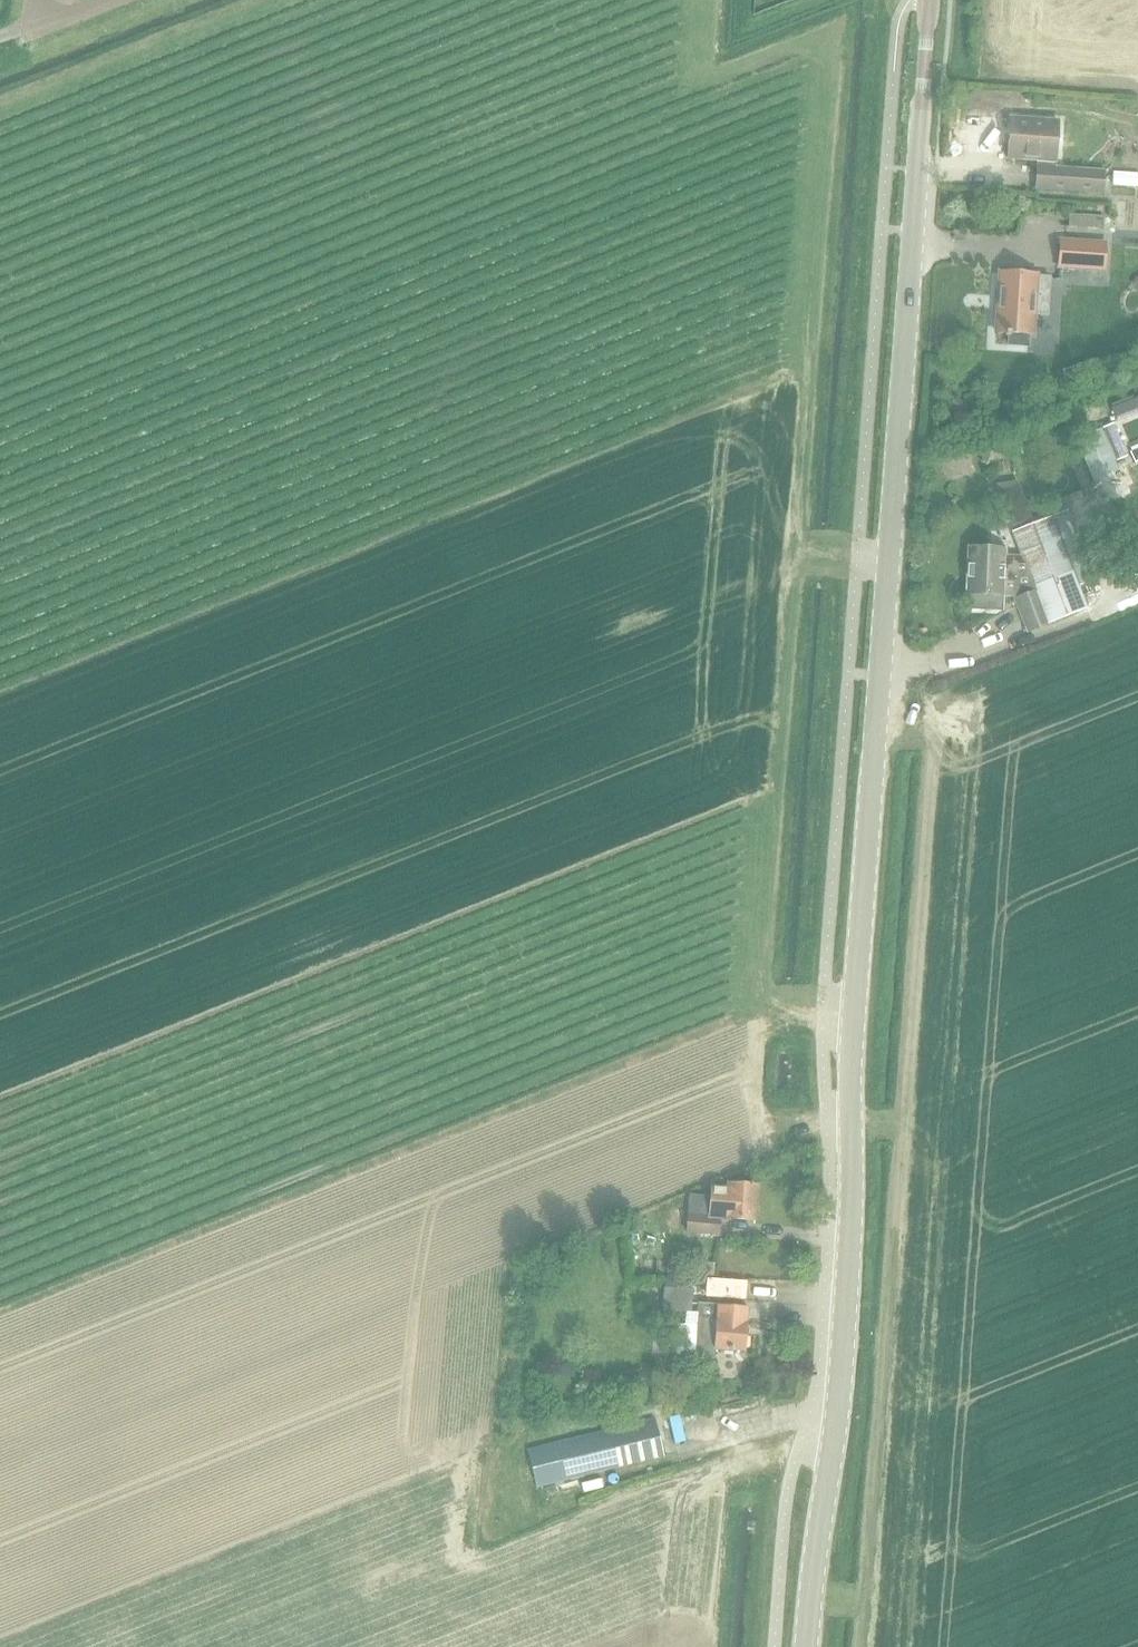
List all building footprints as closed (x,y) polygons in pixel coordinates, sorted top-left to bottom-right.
[(1038,157),(1038,165),(1036,188),(1104,192),(1105,170),(1056,166),(1059,121),(1041,120),(1041,119),(1016,117),(1015,135),(1009,135),(1007,155),(1038,157)] [(1103,270),(1105,242),(1060,239),(1058,267),(1103,270)] [(1036,274),(999,272),(995,332),(1005,333),(1004,335),(1008,335),(1008,344),(1027,345),(1028,334),(1032,334),(1033,313),(1046,314),(1048,277),(1036,276),(1036,274)] [(1095,360),(1060,370),(1065,385),(1100,374),(1095,360)] [(957,393),(945,398),(950,412),(962,408),(957,393)] [(1098,425),(1114,418),(1104,396),(1088,403),(1098,425)] [(1111,406),(1116,419),(1137,410),(1137,396),(1111,406)] [(1111,423),(1100,428),(1115,460),(1126,454),(1111,423)] [(1100,428),(1075,440),(1094,481),(1119,469),(1115,460),(1100,428)] [(1129,451),(1134,463),(1137,461),(1137,447),(1129,451)] [(988,450),(984,463),(991,466),(996,453),(988,450)] [(1128,470),(1133,487),(1137,485),(1137,467),(1128,470)] [(964,594),(963,607),(979,608),(999,610),(1000,596),(1013,597),(1026,632),(1086,610),(1077,586),(1051,518),(1012,533),(1021,556),(1004,554),(1004,549),(968,546),(964,594)] [(688,1213),(686,1232),(718,1234),(719,1216),(754,1219),(757,1184),(728,1182),(728,1188),(711,1187),(710,1195),(689,1193),(688,1213)] [(640,1213),(628,1219),(633,1230),(645,1225),(640,1213)] [(714,1263),(698,1263),(698,1277),(714,1277),(714,1263)] [(763,1288),(763,1275),(737,1276),(738,1288),(763,1288)] [(690,1312),(692,1289),(664,1287),(662,1310),(666,1315),(673,1315),(678,1311),(690,1312)] [(696,1317),(693,1360),(714,1361),(715,1348),(745,1350),(747,1321),(746,1321),(747,1308),(717,1305),(697,1304),(696,1317)] [(653,1418),(527,1449),(536,1486),(662,1455),(653,1418)]
